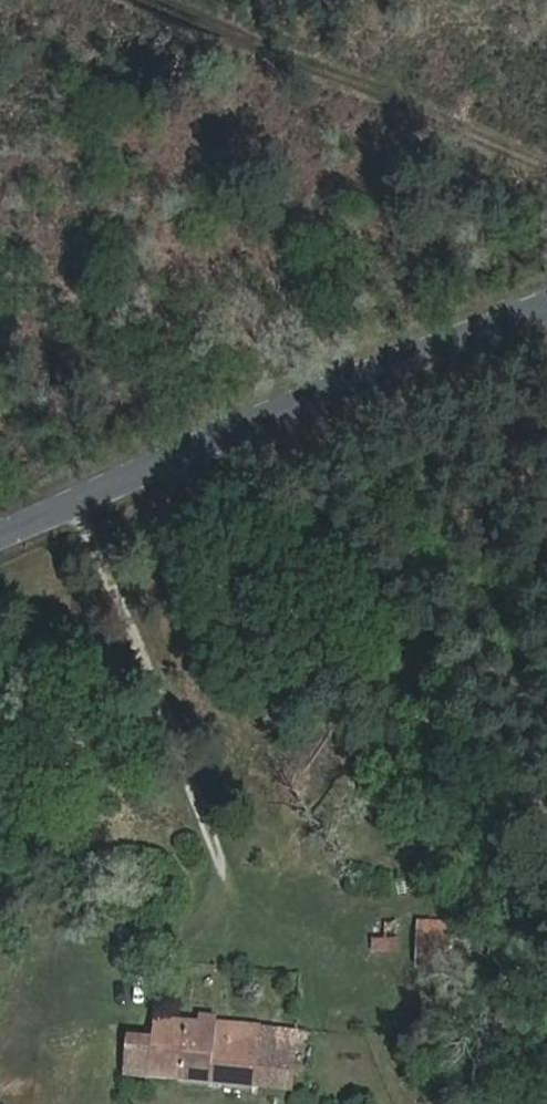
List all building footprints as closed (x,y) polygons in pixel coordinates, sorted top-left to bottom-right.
[(448,919),(418,919),(417,967),(448,968),(448,919)] [(384,961),(403,960),(408,923),(383,927),(384,961)] [(316,1038),(179,1026),(175,1051),(173,1079),(298,1092),(315,1093),(320,1038),(316,1038)] [(173,1079),(175,1051),(147,1048),(144,1076),(173,1079)]
